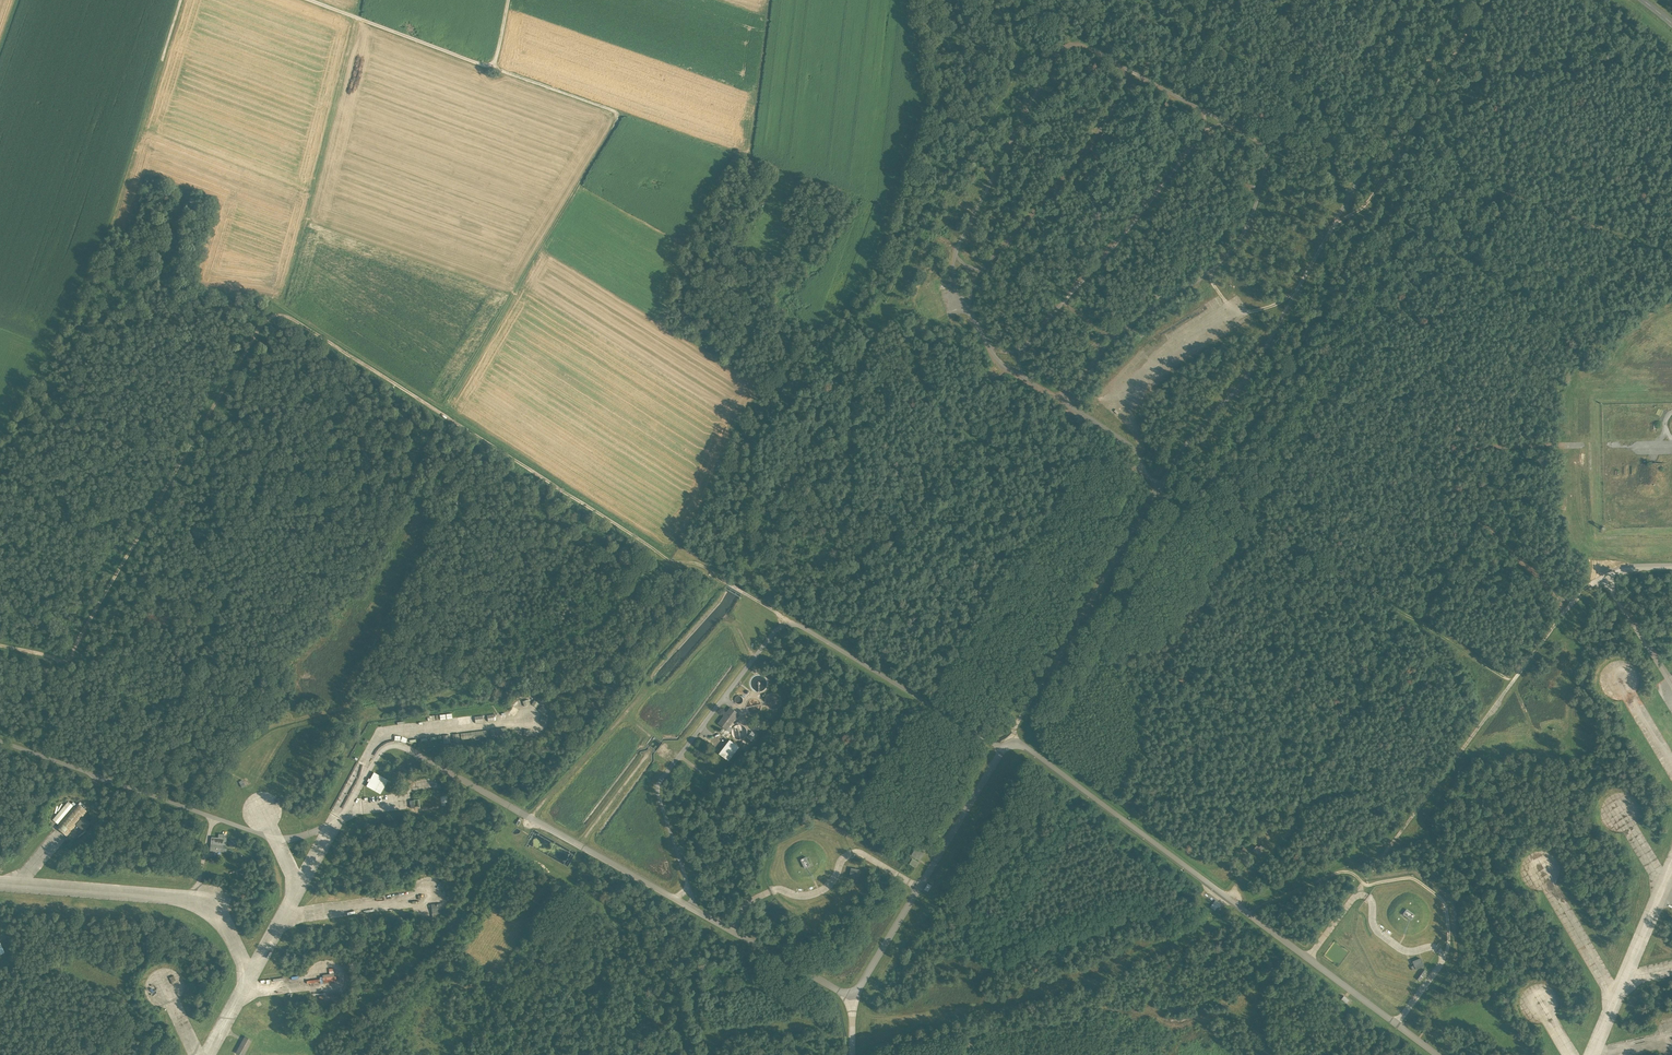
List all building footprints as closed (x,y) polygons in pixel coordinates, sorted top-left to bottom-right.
[(732,707),(720,723),(728,730),(740,714),(732,707)] [(719,754),(728,761),(740,748),(731,740),(719,754)] [(388,780),(374,772),(366,786),(380,794),(388,780)] [(411,808),(421,807),(420,799),(410,800),(411,808)] [(53,819),(59,824),(74,806),(68,801),(53,819)] [(59,824),(56,827),(62,831),(67,836),(76,825),(83,818),(87,812),(76,803),(74,806),(59,824)] [(83,818),(76,825),(84,832),(90,824),(83,818)] [(211,837),(210,851),(226,852),(227,846),(226,846),(227,835),(219,834),(218,838),(211,837)] [(1266,848),(1257,844),(1254,852),(1262,856),(1266,848)] [(925,851),(916,846),(911,855),(920,860),(925,851)] [(1547,856),(1550,871),(1547,872),(1548,875),(1551,874),(1552,878),(1561,876),(1555,854),(1547,856)] [(918,862),(912,859),(909,863),(915,867),(918,862)] [(859,870),(851,868),(849,877),(853,877),(858,878),(859,870)] [(1214,903),(1217,899),(1210,894),(1207,898),(1214,903)] [(1217,899),(1212,905),(1219,911),(1225,905),(1217,899)] [(443,915),(442,903),(432,903),(433,916),(443,915)] [(1414,914),(1406,909),(1402,914),(1411,920),(1414,914)] [(1420,958),(1412,962),(1414,965),(1415,969),(1416,970),(1424,966),(1420,958)] [(1425,970),(1418,979),(1420,981),(1427,972),(1425,970)] [(246,1037),(237,1053),(241,1054),(245,1054),(253,1041),(246,1037)]
